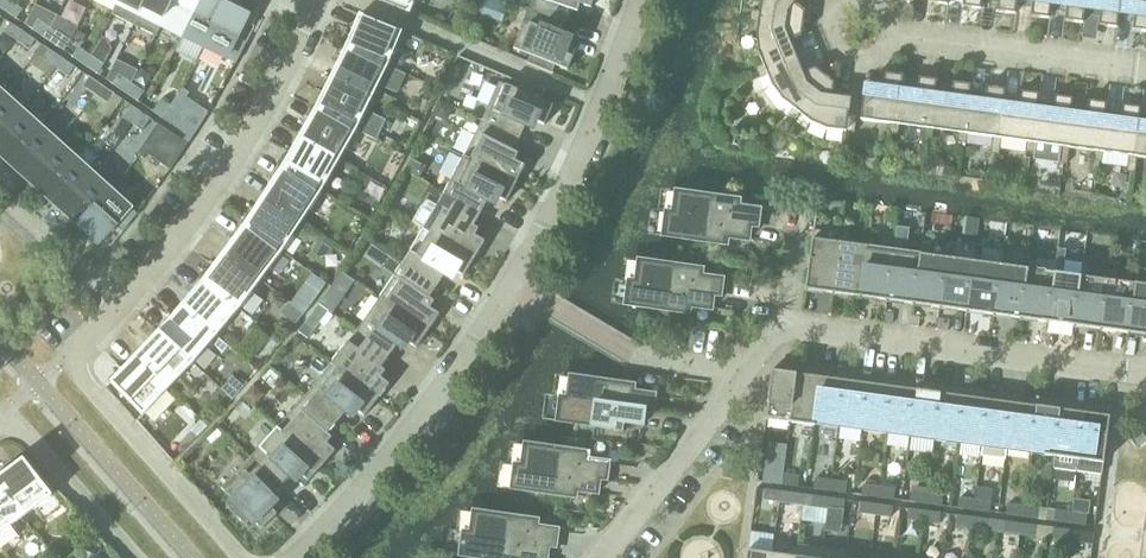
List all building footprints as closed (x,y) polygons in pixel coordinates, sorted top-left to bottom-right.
[(4,10),(10,1),(10,0),(0,0),(0,7),(4,10)] [(139,14),(146,0),(119,0),(118,4),(117,4),(112,14),(134,25),(139,14)] [(161,25),(174,0),(146,0),(139,14),(134,25),(156,36),(161,25)] [(161,25),(183,36),(201,0),(174,0),(161,25)] [(175,52),(197,62),(204,47),(225,4),(217,0),(212,0),(211,0),(201,0),(183,36),(175,52)] [(416,0),(377,0),(410,14),(416,0)] [(482,0),(481,4),(496,9),(500,0),(483,0),(482,0)] [(594,0),(532,0),(529,9),(568,23),(575,2),(591,8),(594,0)] [(760,12),(759,18),(804,24),(805,12),(794,3),(797,0),(762,0),(760,12)] [(963,7),(981,9),(982,0),(964,0),(963,7)] [(997,11),(1015,14),(1017,0),(999,0),(997,11)] [(1033,2),(1031,16),(1049,18),(1051,5),(1050,4),(1051,0),(1018,0),(1033,2)] [(1050,4),(1051,5),(1067,7),(1065,21),(1083,23),(1085,9),(1084,9),(1085,0),(1051,0),(1050,4)] [(1085,9),(1101,11),(1099,25),(1117,28),(1119,14),(1118,14),(1120,0),(1085,0),(1084,9),(1085,9)] [(1118,14),(1119,14),(1135,16),(1133,30),(1145,31),(1145,0),(1120,0),(1118,14)] [(23,9),(10,1),(4,10),(17,19),(23,9)] [(248,16),(225,4),(204,47),(236,63),(246,43),(237,38),(248,16)] [(563,36),(568,23),(529,9),(523,23),(514,48),(520,51),(530,55),(528,61),(526,61),(526,62),(553,74),(554,72),(552,72),(555,65),(568,70),(576,50),(563,45),(565,39),(567,40),(568,38),(563,36)] [(802,36),(804,24),(759,18),(760,12),(752,11),(750,22),(759,23),(757,36),(759,53),(764,64),(766,69),(796,57),(789,41),(802,36)] [(388,66),(402,32),(360,14),(346,47),(388,66)] [(32,29),(45,38),(51,28),(38,20),(32,29)] [(11,23),(4,32),(17,41),(23,31),(11,23)] [(63,37),(51,28),(45,38),(57,46),(63,37)] [(36,40),(23,31),(17,41),(29,49),(36,40)] [(73,57),(85,65),(91,56),(79,47),(73,57)] [(346,47),(331,78),(372,98),(388,66),(346,47)] [(44,59),(56,67),(62,58),(50,50),(44,59)] [(104,64),(91,56),(85,65),(98,74),(104,64)] [(764,64),(756,67),(760,78),(768,75),(773,86),(765,92),(777,108),(787,116),(788,114),(793,107),(797,111),(825,75),(815,68),(802,73),(796,57),(766,69),(764,64)] [(75,67),(62,58),(56,67),(69,76),(75,67)] [(898,134),(900,124),(895,124),(900,89),(901,89),(903,76),(885,73),(883,87),(865,85),(861,119),(891,123),(890,133),(898,134)] [(113,84),(125,93),(132,83),(119,75),(113,84)] [(797,111),(793,107),(788,114),(797,121),(802,114),(812,122),(827,129),(846,131),(848,115),(851,99),(833,97),(834,83),(825,75),(797,111)] [(90,77),(83,86),(96,94),(102,85),(90,77)] [(331,78),(316,108),(357,130),(372,98),(331,78)] [(917,92),(901,89),(900,89),(895,124),(900,124),(925,128),(923,144),(931,145),(934,129),(929,128),(934,94),(935,94),(937,80),(919,78),(917,92)] [(482,120),(520,138),(526,125),(531,127),(531,126),(529,125),(532,119),(545,125),(553,105),(540,100),(543,93),(545,94),(546,92),(518,81),(517,82),(519,83),(516,89),(506,85),(499,82),(489,107),(488,107),(482,120)] [(966,143),(967,134),(963,133),(968,98),(969,99),(971,85),(953,82),(951,96),(935,94),(934,94),(929,128),(934,129),(959,132),(958,142),(966,143)] [(144,92),(132,83),(125,93),(138,101),(144,92)] [(114,94),(102,85),(96,94),(108,103),(114,94)] [(999,155),(1002,138),(998,138),(1002,103),(1003,103),(1005,89),(987,87),(985,101),(969,99),(968,98),(963,133),(967,134),(993,137),(991,153),(999,155)] [(183,88),(171,105),(177,110),(186,97),(189,92),(183,88)] [(1019,105),(1003,103),(1002,103),(998,138),(1002,138),(1027,142),(1026,151),(1034,153),(1036,143),(1031,142),(1036,108),(1037,108),(1039,94),(1021,92),(1019,105)] [(4,94),(0,98),(0,134),(22,110),(4,94)] [(1036,108),(1031,142),(1036,143),(1034,153),(1034,157),(1059,160),(1059,163),(1067,164),(1070,147),(1065,147),(1070,112),(1071,112),(1073,99),(1055,96),(1053,110),(1037,108),(1036,108)] [(208,112),(186,97),(177,110),(196,123),(200,125),(208,112)] [(153,111),(162,118),(171,105),(162,99),(153,111)] [(1065,147),(1070,147),(1095,151),(1094,161),(1102,162),(1103,152),(1099,151),(1104,117),(1105,117),(1107,103),(1089,101),(1087,115),(1071,112),(1070,112),(1065,147)] [(132,105),(123,118),(133,124),(141,112),(132,105)] [(188,135),(196,123),(177,110),(171,105),(162,118),(188,135)] [(1104,117),(1099,151),(1103,152),(1102,162),(1101,164),(1127,167),(1127,172),(1135,173),(1137,156),(1133,156),(1138,121),(1139,122),(1141,108),(1123,105),(1121,119),(1105,117),(1104,117)] [(316,108),(299,138),(339,161),(357,130),(316,108)] [(0,134),(0,155),(8,162),(40,126),(22,110),(0,134)] [(141,112),(133,124),(142,131),(151,118),(141,112)] [(857,116),(848,115),(846,131),(855,132),(857,116)] [(123,118),(115,130),(123,136),(131,124),(123,118)] [(520,138),(482,120),(463,157),(516,184),(525,166),(510,158),(520,138)] [(1139,122),(1138,121),(1133,156),(1137,156),(1145,158),(1145,122),(1139,122)] [(158,124),(150,136),(156,141),(175,154),(184,141),(158,124)] [(58,143),(40,126),(8,162),(18,171),(20,169),(28,176),(58,143)] [(156,141),(150,136),(138,154),(145,158),(148,154),(147,154),(156,141)] [(339,161),(299,138),(282,168),(322,192),(339,161)] [(179,157),(175,154),(156,141),(147,154),(148,154),(171,170),(179,157)] [(34,185),(44,194),(76,159),(58,143),(28,176),(35,183),(34,185)] [(516,184),(463,157),(445,193),(481,213),(488,201),(493,203),(493,202),(492,201),(494,196),(507,202),(516,184)] [(94,175),(76,159),(44,194),(54,203),(56,201),(64,208),(94,175)] [(425,167),(411,159),(404,171),(419,179),(425,167)] [(263,197),(302,222),(322,192),(282,168),(263,197)] [(70,217),(80,227),(112,191),(94,175),(64,208),(71,216),(70,217)] [(432,186),(428,192),(441,200),(444,194),(432,186)] [(137,214),(112,191),(80,227),(99,243),(116,225),(123,232),(137,214)] [(667,191),(665,212),(751,225),(751,226),(758,226),(760,210),(741,208),(741,202),(742,202),(742,201),(667,191)] [(424,229),(474,259),(485,241),(470,232),(481,213),(445,193),(444,194),(441,200),(424,229)] [(302,222),(263,197),(244,225),(282,252),(302,222)] [(749,240),(751,226),(751,225),(665,212),(658,211),(654,234),(729,244),(729,243),(729,237),(749,240)] [(224,253),(261,280),(282,252),(244,225),(224,253)] [(424,229),(403,264),(438,286),(445,274),(450,277),(451,276),(449,275),(452,269),(464,276),(474,259),(424,229)] [(820,291),(832,293),(833,293),(840,243),(821,240),(823,231),(815,229),(814,229),(805,291),(815,292),(816,286),(820,287),(820,291)] [(841,233),(840,243),(833,293),(832,293),(832,295),(842,296),(842,290),(847,291),(847,295),(859,297),(860,297),(867,246),(848,244),(850,234),(841,233)] [(868,238),(867,246),(860,297),(859,297),(859,298),(869,299),(869,294),(874,294),(873,299),(886,300),(887,300),(894,251),(875,249),(876,239),(868,238)] [(895,242),(894,251),(887,300),(886,300),(886,302),(895,303),(896,297),(901,298),(900,302),(913,304),(914,304),(920,255),(902,253),(903,243),(895,242)] [(940,308),(939,309),(949,310),(950,304),(955,305),(954,309),(967,311),(968,311),(974,262),(955,260),(957,250),(958,243),(950,242),(949,249),(947,259),(941,308),(940,308)] [(914,304),(913,304),(913,305),(922,306),(923,301),(928,301),(927,306),(940,308),(941,308),(947,259),(929,256),(930,246),(922,245),(920,255),(914,304)] [(981,313),(993,315),(994,315),(1001,266),(982,263),(983,254),(975,252),(974,262),(968,311),(967,311),(966,313),(976,314),(977,308),(981,309),(981,313)] [(240,309),(261,280),(224,253),(203,280),(240,309)] [(1002,256),(1001,266),(994,315),(993,315),(993,316),(1003,317),(1003,312),(1008,312),(1008,317),(1020,318),(1021,318),(1028,269),(1009,267),(1010,257),(1002,256)] [(630,260),(627,281),(713,294),(713,295),(720,296),(723,279),(703,277),(704,271),(705,270),(630,260)] [(1029,260),(1028,269),(1021,318),(1020,318),(1020,320),(1030,321),(1030,315),(1035,316),(1034,320),(1047,322),(1048,322),(1055,273),(1036,270),(1037,261),(1029,260)] [(1048,322),(1047,322),(1047,323),(1056,324),(1057,319),(1062,320),(1061,324),(1074,326),(1075,326),(1081,277),(1063,274),(1064,264),(1056,263),(1055,273),(1048,322)] [(438,286),(403,264),(379,298),(428,331),(440,314),(425,304),(438,286)] [(1083,267),(1081,277),(1075,326),(1074,326),(1074,327),(1083,328),(1084,322),(1089,323),(1088,328),(1101,329),(1102,329),(1108,280),(1089,278),(1091,268),(1083,267)] [(1127,334),(1137,335),(1138,330),(1142,330),(1142,335),(1145,335),(1145,270),(1137,269),(1135,284),(1129,333),(1127,333),(1127,334)] [(1100,331),(1110,332),(1111,326),(1116,327),(1115,331),(1127,333),(1129,333),(1135,284),(1116,281),(1118,272),(1110,271),(1108,280),(1102,329),(1101,329),(1100,331)] [(240,309),(203,280),(181,306),(217,336),(240,309)] [(711,309),(713,295),(713,294),(627,281),(620,280),(617,303),(692,313),(692,312),(691,312),(692,306),(711,309)] [(331,290),(321,304),(332,313),(342,298),(331,290)] [(298,293),(298,292),(291,303),(304,314),(307,310),(309,306),(312,302),(298,293)] [(417,348),(428,331),(379,298),(356,332),(390,356),(398,344),(403,348),(403,346),(402,345),(405,340),(417,348)] [(329,311),(319,304),(299,331),(308,339),(329,311)] [(181,306),(159,332),(194,363),(210,344),(222,354),(229,346),(217,336),(181,306)] [(892,323),(894,314),(885,312),(884,322),(892,323)] [(912,316),(911,326),(919,327),(920,317),(912,316)] [(194,363),(159,332),(136,357),(169,389),(194,363)] [(390,356),(356,332),(331,364),(377,400),(390,384),(376,374),(390,356)] [(289,344),(295,348),(301,341),(295,336),(289,344)] [(1135,342),(1127,341),(1126,355),(1133,356),(1135,342)] [(169,389),(136,357),(111,383),(144,416),(169,389)] [(305,396),(337,423),(346,412),(351,415),(352,414),(350,413),(354,408),(365,416),(377,400),(331,364),(305,396)] [(765,419),(790,422),(797,374),(774,371),(774,370),(772,369),(765,419)] [(821,377),(797,374),(790,422),(815,426),(816,424),(815,424),(821,377)] [(562,376),(559,397),(645,410),(645,411),(652,412),(654,395),(635,393),(636,387),(636,386),(562,376)] [(825,378),(821,377),(815,424),(816,424),(839,427),(845,381),(827,378),(827,377),(825,376),(825,378)] [(863,431),(869,384),(845,381),(839,427),(863,431)] [(873,384),(869,384),(863,431),(887,434),(893,387),(875,385),(875,383),(873,383),(873,384)] [(254,387),(246,396),(255,404),(260,398),(260,392),(254,387)] [(917,390),(893,387),(887,434),(911,437),(917,390)] [(911,437),(909,451),(932,454),(934,440),(935,440),(941,394),(923,391),(923,390),(921,389),(921,391),(917,390),(911,437)] [(965,397),(941,394),(935,440),(959,444),(965,397)] [(337,423),(305,396),(278,427),(322,466),(336,451),(323,439),(337,423)] [(643,425),(645,411),(645,410),(559,397),(552,396),(549,419),(623,429),(623,428),(624,423),(643,425)] [(969,397),(965,397),(959,444),(983,447),(989,400),(971,398),(971,396),(969,396),(969,397)] [(1006,460),(1007,450),(1013,403),(989,400),(983,447),(982,457),(1006,460)] [(1017,404),(1013,403),(1007,450),(1031,453),(1037,407),(1019,404),(1019,403),(1017,402),(1017,404)] [(1031,453),(1055,456),(1061,410),(1037,407),(1031,453)] [(1061,410),(1055,456),(1053,468),(1077,471),(1079,460),(1085,413),(1067,411),(1067,409),(1065,409),(1065,410),(1061,410)] [(1110,416),(1085,413),(1079,460),(1077,471),(1102,475),(1103,463),(1104,463),(1110,416)] [(189,430),(196,437),(206,427),(199,420),(189,430)] [(303,487),(309,481),(322,466),(278,427),(251,457),(281,486),(290,475),(303,487)] [(1145,445),(1145,438),(1140,430),(1132,437),(1131,436),(1128,439),(1134,447),(1135,446),(1138,450),(1141,447),(1142,448),(1145,445)] [(516,444),(514,465),(600,477),(599,478),(607,479),(609,463),(589,460),(590,455),(591,455),(591,454),(516,444)] [(271,496),(281,486),(251,457),(240,468),(221,487),(226,492),(234,501),(229,506),(227,504),(226,505),(247,527),(248,526),(247,524),(252,519),(262,529),(277,514),(268,504),(272,500),(274,501),(275,500),(271,496)] [(23,517),(53,495),(24,459),(0,477),(0,486),(23,517)] [(764,471),(763,482),(782,485),(783,474),(784,464),(775,463),(764,471)] [(598,493),(599,478),(600,477),(514,465),(506,464),(503,487),(578,497),(578,496),(578,490),(598,493)] [(799,476),(783,474),(782,484),(798,487),(799,476)] [(830,491),(832,480),(815,478),(814,489),(830,491)] [(847,483),(832,480),(830,491),(846,493),(847,483)] [(862,495),(878,497),(880,487),(864,485),(862,495)] [(2,548),(19,535),(12,526),(13,524),(23,517),(0,486),(0,546),(2,548)] [(895,489),(880,487),(878,497),(894,500),(895,489)] [(764,500),(780,502),(781,491),(765,489),(764,500)] [(797,493),(781,491),(780,502),(795,504),(797,493)] [(910,502),(926,504),(928,493),(911,491),(910,502)] [(943,495),(928,493),(926,504),(942,506),(943,495)] [(828,508),(829,498),(813,496),(812,506),(828,508)] [(845,500),(829,498),(828,508),(844,510),(845,500)] [(958,508),(974,510),(976,500),(960,498),(958,508)] [(991,502),(976,500),(974,510),(990,512),(991,502)] [(860,513),(876,515),(877,504),(861,502),(860,513)] [(893,506),(877,504),(876,515),(892,517),(893,506)] [(1006,515),(1022,517),(1024,506),(1008,504),(1006,515)] [(1039,508),(1024,506),(1022,517),(1038,519),(1039,508)] [(908,519),(924,521),(925,511),(909,509),(908,519)] [(465,511),(462,532),(548,545),(548,546),(555,546),(558,530),(538,528),(539,522),(540,521),(465,511)] [(941,513),(925,511),(924,521),(940,523),(941,513)] [(1054,521),(1070,523),(1072,513),(1056,511),(1054,521)] [(1087,515),(1072,513),(1070,523),(1086,525),(1087,515)] [(956,526),(972,528),(973,517),(957,515),(956,526)] [(989,519),(973,517),(972,528),(988,530),(989,519)] [(1004,532),(1020,534),(1021,524),(1005,522),(1004,532)] [(1037,526),(1021,524),(1020,534),(1036,536),(1037,526)] [(1052,539),(1068,541),(1069,530),(1053,528),(1052,539)] [(1085,532),(1069,530),(1068,541),(1084,543),(1085,532)] [(548,546),(548,545),(462,532),(455,531),(452,554),(480,557),(527,557),(531,557),(547,557),(548,546)] [(747,557),(772,557),(773,554),(772,553),(774,541),(775,534),(751,531),(749,550),(748,550),(747,557)] [(772,557),(796,557),(798,544),(774,541),(772,553),(773,554),(772,557)] [(796,557),(821,557),(822,548),(798,544),(796,557)] [(821,557),(845,557),(846,553),(846,551),(822,548),(821,557)]
